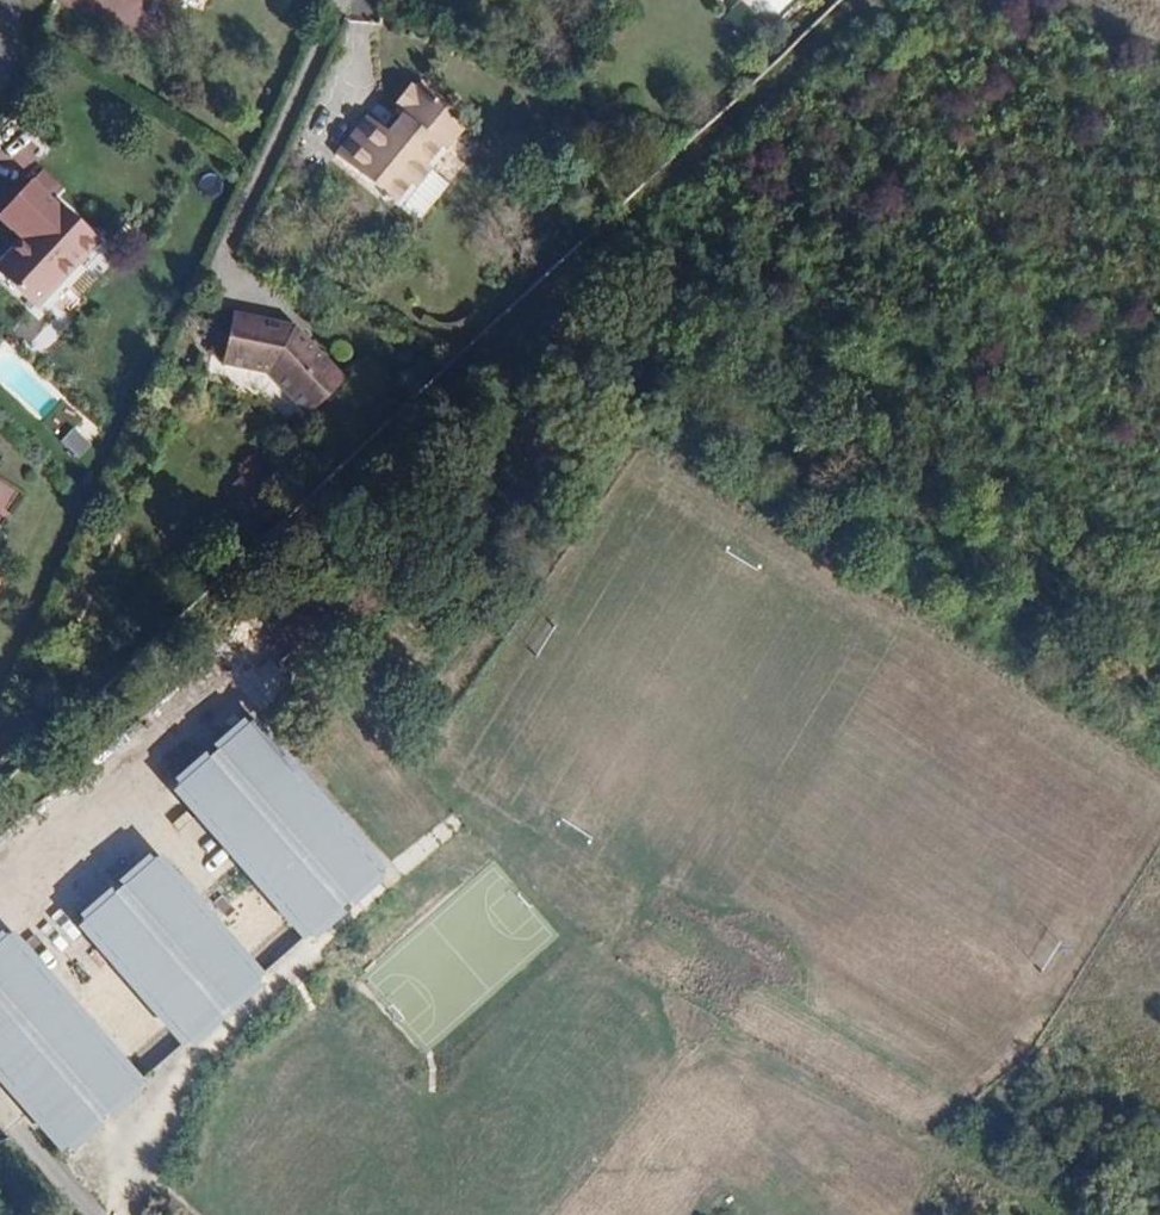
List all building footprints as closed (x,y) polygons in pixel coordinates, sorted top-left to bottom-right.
[(738,36),(757,19),(740,0),(721,17),(738,36)] [(408,107),(404,111),(395,121),(392,124),(374,108),(340,142),(397,198),(468,127),(450,110),(454,106),(426,79),(403,102),(408,107)] [(395,121),(404,111),(398,106),(389,116),(395,121)] [(0,257),(0,270),(37,302),(98,233),(54,195),(52,198),(27,176),(0,206),(0,217),(20,234),(0,257)] [(242,305),(235,332),(230,350),(229,355),(275,366),(313,407),(351,371),(302,320),(242,305)] [(230,350),(235,332),(221,328),(216,346),(230,350)] [(64,443),(84,459),(96,443),(77,428),(64,443)] [(246,724),(177,785),(309,935),(378,874),(246,724)] [(153,860),(84,921),(190,1041),(259,980),(153,860)] [(0,941),(0,1069),(69,1147),(138,1086),(6,937),(0,941)]
